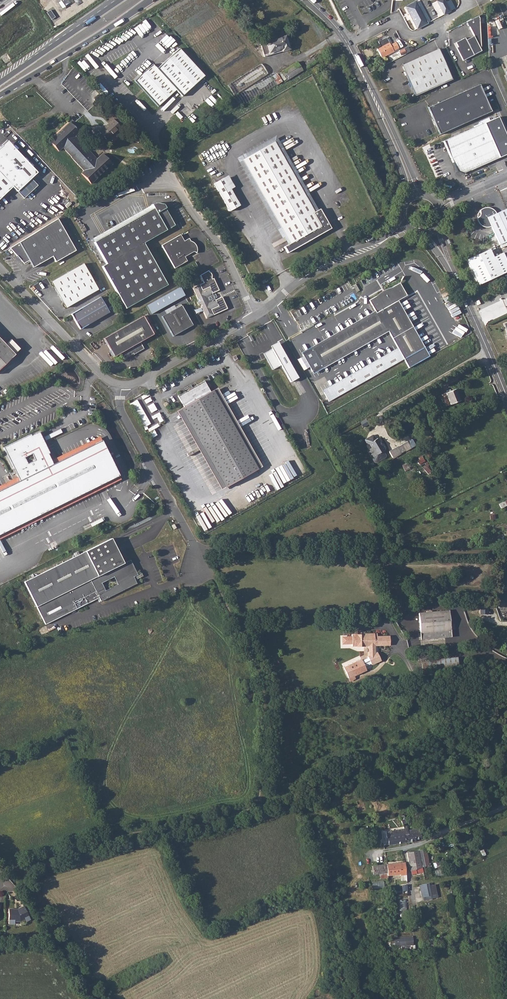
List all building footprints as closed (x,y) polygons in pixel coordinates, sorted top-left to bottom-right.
[(417,1),(429,22),(432,21),(421,0),(419,0),(417,1)] [(415,1),(405,6),(417,29),(427,23),(415,1)] [(456,42),(458,47),(457,47),(463,58),(465,60),(475,55),(474,55),(482,51),(480,47),(481,18),(479,15),(467,22),(470,27),(475,35),(474,36),(475,38),(468,42),(467,40),(466,37),(456,42)] [(265,57),(270,55),(269,53),(281,50),(282,52),(290,49),(286,36),(261,44),(265,57)] [(392,48),(390,45),(389,42),(384,45),(377,49),(382,58),(387,55),(394,52),(393,51),(399,48),(395,42),(392,44),(394,47),(392,48)] [(176,90),(177,92),(182,96),(199,80),(204,76),(179,48),(173,53),(156,69),(152,64),(134,80),(150,98),(158,106),(176,90)] [(438,48),(401,65),(415,96),(452,79),(438,48)] [(314,57),(312,58),(306,62),(307,64),(302,67),(303,70),(317,62),(315,59),(314,57)] [(298,62),(278,74),(279,76),(282,81),(284,83),(303,70),(298,62)] [(244,75),(233,82),(237,89),(266,70),(265,69),(262,64),(259,66),(252,70),(244,75)] [(279,76),(278,74),(273,78),(277,85),(282,81),(279,76)] [(480,85),(428,108),(440,135),(492,112),(480,85)] [(241,97),(236,100),(242,106),(250,101),(246,94),(241,97)] [(107,125),(100,132),(105,138),(108,136),(110,138),(121,127),(114,119),(109,124),(107,126),(107,125)] [(71,123),(68,125),(50,141),(59,151),(63,147),(72,157),(71,157),(84,171),(81,174),(90,184),(108,168),(99,158),(97,160),(85,146),(84,146),(75,136),(77,134),(79,133),(72,124),(71,123)] [(483,123),(443,142),(456,171),(462,174),(499,158),(483,123)] [(236,159),(250,183),(251,183),(253,182),(254,181),(242,161),(275,143),(285,161),(286,161),(287,160),(289,159),(276,137),(236,159)] [(11,150),(13,149),(7,142),(2,146),(3,146),(5,146),(6,147),(7,147),(9,148),(10,149),(11,150)] [(242,161),(254,181),(285,161),(275,143),(242,161)] [(13,187),(17,191),(36,173),(13,149),(11,150),(10,149),(9,148),(7,147),(6,147),(5,146),(3,146),(2,146),(1,146),(0,146),(0,199),(13,187)] [(103,154),(99,158),(108,168),(112,164),(103,154)] [(286,161),(285,161),(300,188),(301,187),(303,186),(304,186),(289,159),(287,160),(286,161)] [(285,161),(254,181),(269,207),(297,190),(300,188),(285,161)] [(227,177),(224,179),(230,190),(234,188),(227,177)] [(224,179),(214,184),(223,200),(232,194),(230,190),(224,179)] [(251,183),(250,183),(265,209),(266,209),(267,208),(269,207),(254,181),(253,182),(251,183)] [(301,187),(300,188),(314,212),(318,210),(304,186),(303,186),(301,187)] [(269,207),(284,234),(292,229),(321,212),(320,209),(318,210),(314,212),(300,188),(297,190),(269,207)] [(232,194),(223,200),(229,211),(239,206),(232,194)] [(102,268),(109,279),(119,273),(149,254),(143,244),(174,226),(165,209),(163,205),(156,204),(151,205),(153,209),(113,232),(94,244),(106,265),(102,268)] [(266,209),(265,209),(280,236),(284,234),(269,207),(267,208),(266,209)] [(476,219),(477,221),(477,223),(479,225),(480,226),(481,227),(483,228),(485,228),(489,228),(491,227),(499,245),(506,242),(506,209),(502,211),(496,214),(495,213),(494,211),(492,209),(490,208),(487,208),(485,208),(482,209),(479,210),(480,215),(479,216),(476,219)] [(292,229),(284,234),(289,244),(287,245),(284,247),(287,254),(331,229),(321,212),(292,229)] [(12,248),(10,249),(24,264),(29,261),(33,268),(52,257),(55,263),(75,251),(57,219),(42,229),(26,239),(12,248)] [(174,238),(161,246),(180,235),(180,234),(174,238)] [(284,234),(280,236),(281,238),(283,237),(287,245),(289,244),(284,234)] [(180,235),(161,246),(175,268),(178,266),(187,261),(184,257),(193,252),(197,253),(197,252),(197,250),(197,248),(196,247),(195,245),(195,244),(193,243),(190,241),(189,239),(184,241),(180,235)] [(468,258),(479,285),(506,273),(506,260),(504,253),(495,256),(492,248),(468,258)] [(119,273),(109,279),(127,309),(167,286),(149,254),(119,273)] [(97,290),(83,264),(51,283),(65,308),(97,290)] [(203,283),(192,288),(198,300),(199,300),(200,302),(197,303),(199,306),(201,305),(202,306),(201,307),(206,318),(227,308),(221,297),(215,300),(214,298),(216,297),(215,294),(214,294),(212,295),(212,293),(218,290),(212,278),(211,279),(210,278),(210,276),(210,274),(208,272),(207,272),(207,271),(199,275),(203,283)] [(375,310),(405,292),(399,282),(391,286),(384,291),(385,292),(383,293),(382,292),(380,293),(376,296),(368,300),(374,310),(375,310)] [(377,294),(376,296),(380,293),(382,292),(384,291),(391,286),(386,288),(384,289),(381,291),(379,293),(377,294)] [(387,329),(388,331),(398,349),(328,391),(333,400),(422,348),(410,327),(395,302),(397,301),(406,295),(405,292),(375,310),(374,310),(376,313),(312,350),(322,367),(387,329)] [(100,298),(70,314),(78,328),(81,329),(109,313),(100,298)] [(412,327),(397,301),(395,302),(410,327),(412,327)] [(181,305),(161,316),(173,336),(192,325),(181,305)] [(376,313),(374,310),(309,349),(322,370),(370,342),(388,331),(387,329),(322,367),(312,350),(376,313)] [(143,316),(103,339),(114,357),(121,353),(124,359),(133,354),(134,355),(144,349),(140,342),(153,334),(143,316)] [(10,350),(14,354),(19,349),(10,340),(5,345),(0,340),(0,359),(10,350)] [(300,378),(279,341),(271,345),(273,348),(265,353),(273,370),(282,365),(292,382),(300,378)] [(184,407),(181,408),(211,461),(220,456),(243,443),(213,390),(210,392),(204,381),(178,396),(184,407)] [(217,388),(213,390),(243,443),(245,443),(246,442),(247,441),(234,419),(217,388)] [(456,389),(441,395),(446,406),(457,402),(460,401),(456,389)] [(146,400),(148,405),(152,412),(158,409),(151,397),(146,400)] [(133,402),(143,427),(150,424),(139,399),(133,402)] [(181,408),(177,410),(207,463),(208,462),(209,461),(211,461),(181,408)] [(60,430),(43,438),(45,442),(62,434),(60,430)] [(118,476),(101,442),(52,466),(39,438),(32,441),(30,436),(3,449),(19,482),(0,491),(0,533),(118,476)] [(386,457),(384,452),(385,452),(378,440),(377,441),(374,437),(373,437),(366,441),(366,442),(366,443),(368,446),(370,445),(372,449),(369,451),(368,453),(372,459),(373,459),(373,460),(375,464),(376,464),(377,464),(386,459),(386,458),(386,457)] [(245,443),(243,443),(257,469),(262,467),(247,441),(246,442),(245,443)] [(220,456),(211,461),(226,487),(257,469),(243,443),(220,456)] [(398,448),(389,453),(393,459),(401,454),(402,455),(406,452),(406,453),(412,450),(408,443),(402,446),(398,449),(398,448)] [(208,462),(207,463),(221,489),(226,487),(211,461),(209,461),(208,462)] [(427,466),(425,465),(422,467),(427,473),(430,471),(427,466)] [(110,539),(23,582),(44,624),(97,598),(99,602),(135,584),(132,577),(136,575),(129,560),(122,563),(110,539)] [(481,614),(489,614),(489,605),(481,605),(481,614)] [(449,611),(419,613),(421,639),(451,637),(449,611)] [(354,637),(349,637),(349,644),(354,644),(354,646),(359,646),(359,647),(366,646),(366,645),(371,645),(371,655),(369,656),(370,657),(363,660),(363,659),(345,667),(350,677),(368,669),(366,665),(372,663),(373,664),(382,659),(379,651),(376,652),(376,645),(392,645),(391,636),(379,636),(379,634),(364,634),(364,635),(360,635),(360,634),(353,634),(354,637)] [(428,673),(450,671),(458,670),(457,657),(427,660),(428,673)] [(405,834),(404,828),(386,831),(387,837),(392,837),(393,844),(405,842),(404,834),(405,834)] [(407,828),(404,828),(405,834),(404,834),(405,842),(415,841),(415,839),(421,838),(419,828),(413,829),(414,832),(409,833),(408,830),(407,828)] [(426,848),(419,850),(422,867),(429,865),(426,848)] [(419,850),(411,852),(415,869),(422,867),(419,850)] [(411,852),(407,853),(410,871),(412,870),(416,869),(415,869),(411,852)] [(405,862),(393,863),(394,875),(400,874),(400,875),(406,875),(406,872),(405,862)] [(386,864),(372,865),(373,874),(380,874),(387,873),(386,864)] [(13,890),(13,880),(0,879),(0,889),(13,890)] [(384,880),(373,881),(374,888),(385,888),(384,880)] [(429,883),(419,885),(422,897),(432,895),(429,883)] [(14,922),(20,921),(25,919),(26,921),(30,920),(24,906),(18,909),(18,910),(14,910),(14,909),(8,909),(9,924),(14,924),(14,922)] [(414,936),(393,937),(393,946),(399,946),(399,948),(414,948),(414,936)]
